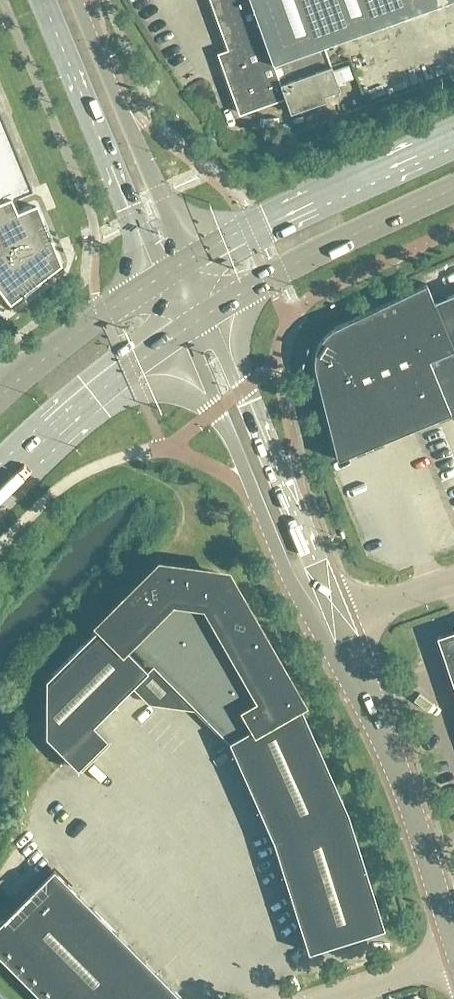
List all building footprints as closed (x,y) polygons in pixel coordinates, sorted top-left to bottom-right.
[(229,49),(315,18),(325,45),(448,0),(212,0),(229,49)] [(340,88),(325,45),(315,18),(229,49),(219,53),(240,112),(285,96),(291,112),(326,99),(324,94),(340,88)] [(6,297),(8,295),(11,298),(18,293),(20,295),(44,276),(43,274),(50,268),(55,251),(51,243),(54,242),(42,213),(39,214),(36,205),(32,206),(31,204),(17,210),(12,196),(32,188),(0,112),(0,234),(1,234),(4,242),(0,241),(0,250),(2,251),(0,252),(0,289),(6,297)] [(450,412),(428,359),(452,349),(429,293),(431,292),(426,282),(334,327),(335,327),(331,329),(328,331),(325,334),(322,338),(320,341),(318,345),(317,348),(315,352),(315,356),(314,360),(315,364),(315,369),(337,458),(450,412)] [(447,295),(437,290),(431,292),(429,293),(452,349),(428,359),(450,412),(453,417),(453,416),(453,292),(447,295)] [(286,679),(230,581),(223,577),(217,572),(208,571),(169,566),(153,571),(119,605),(120,613),(106,627),(102,623),(46,678),(46,736),(78,768),(107,738),(93,724),(153,665),(167,679),(176,688),(174,704),(194,706),(218,730),(223,727),(229,737),(230,739),(229,740),(273,840),(308,951),(384,927),(348,812),(298,701),(290,687),(289,688),(297,701),(293,703),(283,686),(286,679)] [(440,636),(453,678),(453,631),(440,636)] [(81,896),(54,869),(0,922),(0,956),(43,998),(184,998),(81,896)] [(0,990),(0,998),(9,998),(0,990)]
